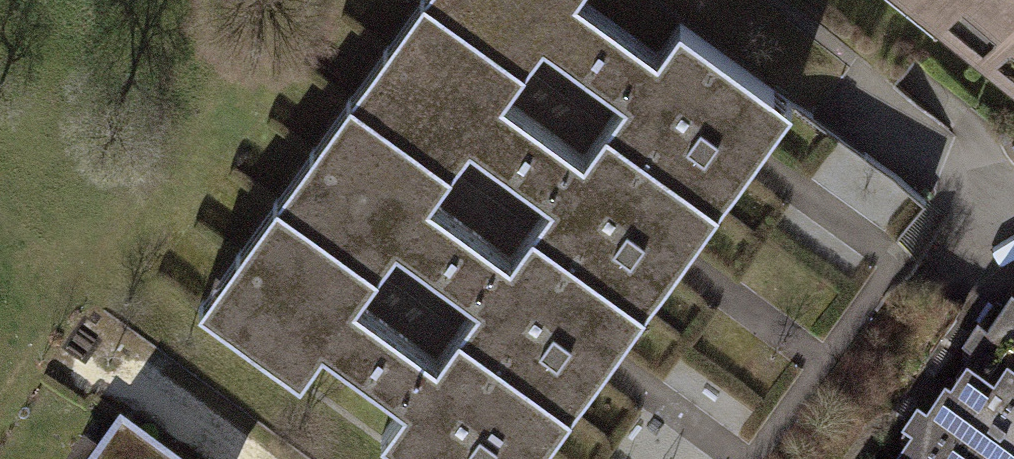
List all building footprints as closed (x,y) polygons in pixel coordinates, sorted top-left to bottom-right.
[(714,207),(602,126),(581,154),(500,95),(520,68),(427,0),(417,0),(346,97),(445,169),(466,141),(547,200),(527,227),(640,308),(714,207)] [(520,68),(541,39),(622,98),(602,126),(714,207),(790,103),(677,21),(656,50),(586,0),(427,0),(520,68)] [(1013,64),(1013,0),(934,0),(1013,64)] [(565,412),(640,308),(527,227),(507,255),(426,196),(445,169),(346,97),(272,198),(373,272),(393,244),(474,303),(454,331),(565,412)] [(812,220),(903,282),(954,208),(863,146),(812,220)] [(565,412),(454,331),(433,359),(352,300),(373,272),(272,198),(195,303),(295,376),(318,346),(399,405),(378,433),(414,458),(530,458),(565,412)] [(906,458),(1013,458),(1013,321),(1009,317),(954,394),(959,397),(947,413),(941,409),(906,458)] [(118,429),(96,458),(97,458),(160,458),(118,429)]
